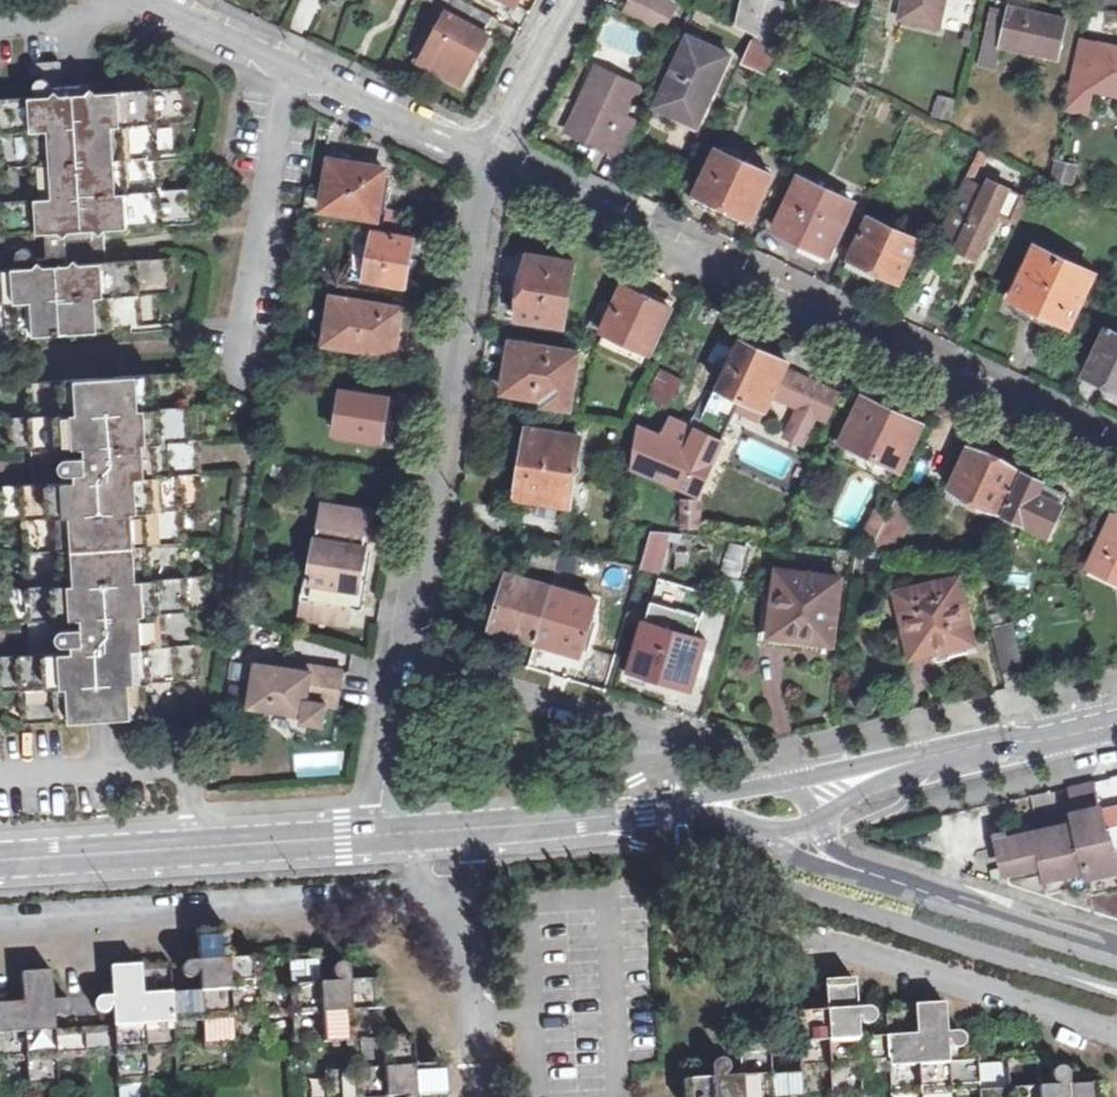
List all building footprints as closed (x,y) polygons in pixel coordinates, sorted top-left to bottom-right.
[(450,10),(421,60),(462,82),(488,35),(486,35),(496,18),(463,0),(431,0),(450,10)] [(681,10),(662,0),(633,0),(628,10),(651,21),(652,18),(672,28),(681,10)] [(757,37),(759,38),(768,0),(746,0),(740,28),(757,37)] [(759,38),(778,47),(788,4),(770,0),(768,0),(759,38)] [(900,18),(939,26),(945,0),(904,0),(900,18)] [(1008,16),(991,12),(980,64),(997,68),(1002,47),(1058,59),(1067,19),(1010,7),(1008,16)] [(699,129),(734,55),(690,35),(655,110),(699,129)] [(759,38),(757,37),(744,64),(772,75),(776,65),(789,71),(795,56),(778,47),(759,38)] [(1082,40),(1072,85),(1116,96),(1116,48),(1082,40)] [(61,86),(60,75),(62,74),(61,62),(60,61),(30,63),(28,65),(29,75),(31,77),(43,76),(43,78),(41,78),(38,80),(36,82),(36,84),(35,88),(37,91),(39,93),(42,94),(44,94),(44,96),(9,98),(0,99),(0,147),(4,203),(0,204),(0,339),(145,329),(144,296),(179,293),(178,260),(109,263),(108,246),(106,229),(197,223),(194,188),(161,190),(159,157),(157,124),(190,121),(186,87),(91,93),(90,84),(77,85),(61,86)] [(640,87),(597,66),(582,97),(587,100),(571,133),(621,156),(637,122),(626,116),(640,87)] [(837,79),(830,92),(847,101),(854,89),(837,79)] [(936,94),(930,115),(948,120),(954,99),(936,94)] [(751,218),(772,175),(718,149),(697,193),(751,218)] [(385,169),(331,160),(323,208),(377,217),(385,169)] [(1051,160),(1049,181),(1073,183),(1075,161),(1051,160)] [(800,178),(774,230),(833,258),(858,206),(800,178)] [(988,189),(966,179),(943,228),(965,239),(964,242),(984,251),(1001,214),(1021,224),(1032,199),(993,180),(988,189)] [(399,214),(388,212),(385,226),(397,228),(399,214)] [(916,247),(866,224),(850,259),(899,282),(916,247)] [(415,239),(377,232),(369,280),(406,287),(415,239)] [(1098,274),(1036,245),(1012,297),(1074,326),(1098,274)] [(575,262),(529,254),(518,319),(564,327),(575,262)] [(670,307),(626,285),(602,333),(607,336),(603,344),(642,363),(670,307)] [(392,307),(335,298),(327,345),(390,355),(393,334),(388,333),(392,307)] [(1107,329),(1086,373),(1116,388),(1116,334),(1107,329)] [(789,363),(742,340),(720,386),(717,385),(696,430),(673,420),(665,437),(640,425),(635,465),(696,494),(736,410),(742,398),(764,408),(767,409),(789,363)] [(581,353),(514,342),(506,393),(546,399),(545,407),(572,411),(581,353)] [(666,406),(681,380),(661,368),(646,394),(666,406)] [(800,377),(791,373),(779,397),(788,401),(800,377)] [(190,578),(186,509),(208,508),(204,442),(217,441),(215,407),(193,408),(191,375),(33,384),(36,417),(12,419),(13,452),(36,451),(37,466),(37,485),(3,487),(5,520),(27,519),(31,590),(9,591),(11,623),(33,622),(34,641),(35,658),(0,660),(2,693),(24,692),(26,723),(105,718),(182,714),(178,682),(205,680),(200,612),(213,611),(212,577),(190,578)] [(800,377),(788,401),(800,407),(815,415),(825,420),(838,395),(800,377)] [(388,399),(346,392),(339,432),(394,442),(397,422),(385,420),(388,399)] [(742,398),(736,410),(758,420),(764,408),(742,398)] [(922,425),(863,398),(842,442),(901,470),(922,425)] [(815,415),(800,407),(790,429),(805,436),(815,415)] [(805,436),(790,429),(786,436),(801,444),(805,436)] [(582,440),(530,432),(523,474),(532,476),(529,498),(572,505),(582,440)] [(972,437),(968,447),(987,456),(992,447),(972,437)] [(1003,452),(992,447),(987,456),(968,447),(949,488),(999,512),(1019,470),(999,460),(1003,452)] [(1044,482),(1024,472),(1004,514),(1002,514),(993,534),(1002,538),(1012,518),(1048,535),(1063,505),(1038,494),(1044,482)] [(676,518),(698,520),(699,499),(678,498),(676,518)] [(914,515),(895,505),(888,521),(877,545),(872,555),(893,557),(914,515)] [(371,515),(325,507),(309,605),(355,613),(371,515)] [(1113,514),(1089,567),(1116,580),(1116,516),(1113,514)] [(877,545),(888,521),(878,516),(866,541),(877,545)] [(687,536),(653,532),(642,569),(663,574),(673,542),(684,544),(687,536)] [(841,579),(778,572),(770,637),(833,644),(841,579)] [(536,643),(554,588),(511,575),(495,625),(513,630),(512,635),(536,643)] [(974,642),(959,579),(898,593),(913,656),(974,642)] [(712,595),(662,580),(649,624),(646,623),(632,671),(692,689),(706,640),(699,638),(712,595)] [(599,602),(554,588),(536,643),(563,651),(565,645),(584,650),(599,602)] [(355,613),(309,605),(302,605),(299,623),(353,632),(355,613)] [(1012,623),(993,628),(1004,673),(1023,668),(1012,623)] [(311,677),(311,671),(285,667),(285,674),(311,677)] [(343,676),(311,671),(311,677),(285,674),(257,670),(250,713),(303,721),(303,727),(323,730),(326,710),(338,711),(343,676)] [(1097,795),(1073,800),(1079,829),(1094,910),(1116,918),(1116,854),(1110,856),(1105,832),(1097,795)] [(1079,829),(1002,846),(1010,883),(1094,910),(1079,829)] [(1105,832),(1110,856),(1116,854),(1116,830),(1105,832)] [(408,1096),(417,1096),(447,1094),(445,1064),(415,1065),(413,1036),(384,1038),(380,979),(351,981),(350,971),(349,968),(347,965),(344,963),(339,963),(336,964),(334,967),(332,972),(333,976),(337,979),(342,980),(342,981),(321,983),(319,953),(289,955),(291,985),(261,987),(259,957),(230,959),(228,930),(198,932),(200,961),(190,961),(186,962),(184,964),(183,965),(182,968),(182,969),(181,972),(182,975),(185,977),(187,978),(193,978),(196,977),(198,974),(199,970),(200,970),(202,990),(173,992),(171,963),(111,967),(113,996),(103,997),(99,998),(95,1003),(95,1008),(97,1011),(98,1012),(101,1014),(104,1014),(107,1013),(109,1013),(110,1011),(112,1008),(113,1005),(114,1005),(115,1026),(56,1029),(55,1009),(56,1009),(56,1011),(57,1013),(59,1014),(63,1017),(66,1017),(68,1016),(71,1014),(73,1010),(73,1006),(72,1004),(69,1000),(67,999),(64,999),(54,1000),(52,970),(22,973),(24,1002),(0,1003),(0,1066),(28,1064),(30,1092),(59,1090),(58,1062),(116,1059),(119,1086),(148,1084),(147,1057),(176,1055),(175,1023),(203,1021),(205,1052),(236,1051),(234,1019),(292,1016),(295,1044),(353,1041),(356,1071),(327,1073),(327,1096),(398,1096),(408,1096)] [(800,1074),(830,1073),(831,1096),(862,1096),(860,1070),(889,1068),(892,1096),(895,1096),(920,1095),(920,1096),(951,1096),(951,1094),(980,1092),(978,1060),(949,1062),(948,1041),(949,1041),(949,1042),(949,1044),(951,1047),(955,1048),(956,1049),(958,1049),(962,1048),(964,1046),(965,1042),(966,1039),(965,1036),(963,1034),(962,1034),(961,1033),(959,1032),(958,1032),(957,1032),(947,1032),(945,1003),(885,1007),(887,1036),(859,1038),(857,1017),(858,1017),(859,1018),(859,1020),(860,1021),(861,1022),(861,1023),(863,1024),(864,1024),(865,1025),(868,1025),(870,1024),(872,1024),(872,1023),(874,1022),(874,1021),(875,1020),(875,1018),(875,1016),(875,1015),(875,1013),(874,1012),(874,1011),(873,1011),(872,1010),(871,1009),(869,1008),(867,1008),(857,1009),(855,979),(825,981),(827,1011),(798,1012),(797,1012),(800,1074)] [(800,1074),(772,1075),(771,1046),(740,1048),(742,1076),(722,1077),(722,1076),(725,1075),(727,1074),(729,1071),(729,1065),(727,1061),(722,1060),(718,1059),(716,1061),(715,1061),(713,1065),(712,1068),(712,1078),(683,1080),(685,1096),(802,1096),(800,1074)] [(980,1092),(981,1096),(1099,1096),(1098,1083),(1069,1084),(1068,1074),(1068,1073),(1066,1069),(1061,1067),(1056,1068),(1053,1069),(1051,1072),(1051,1074),(1051,1079),(1052,1080),(1053,1081),(1055,1083),(1058,1084),(1060,1084),(1060,1085),(1039,1086),(1037,1057),(1008,1060),(1010,1090),(980,1092)] [(321,1080),(303,1080),(304,1096),(321,1096),(321,1080)]
